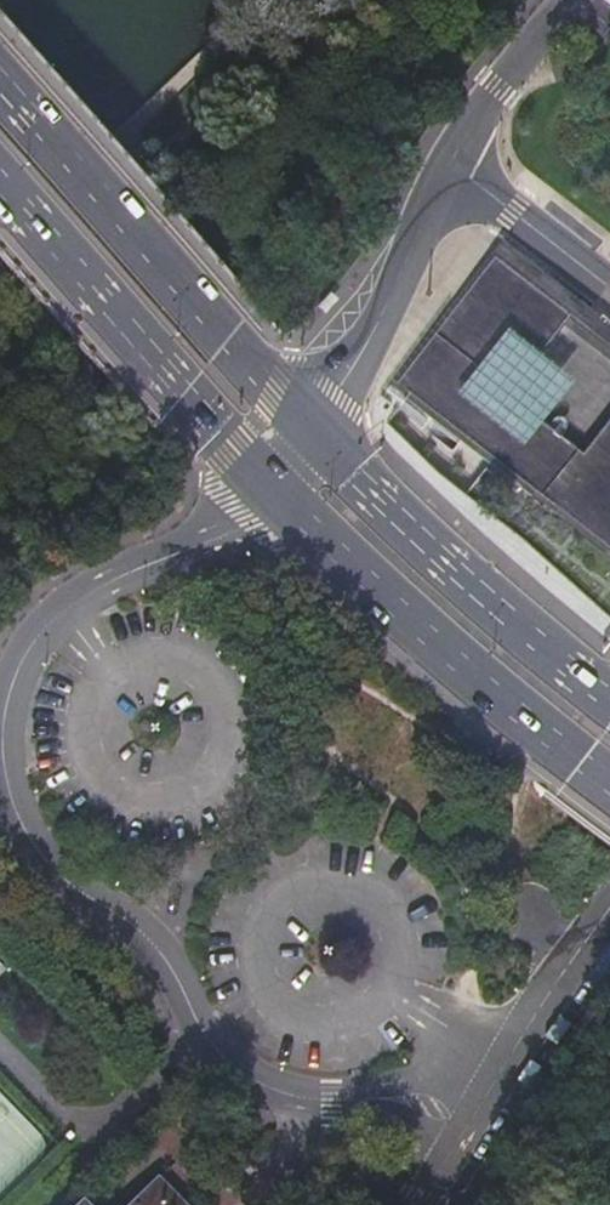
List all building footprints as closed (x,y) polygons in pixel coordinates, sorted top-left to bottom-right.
[(493,259),(394,387),(523,488),(519,493),(488,469),(468,495),(523,542),(541,557),(597,605),(609,617),(609,349),(493,259)] [(160,1178),(132,1204),(186,1204),(160,1178)]
